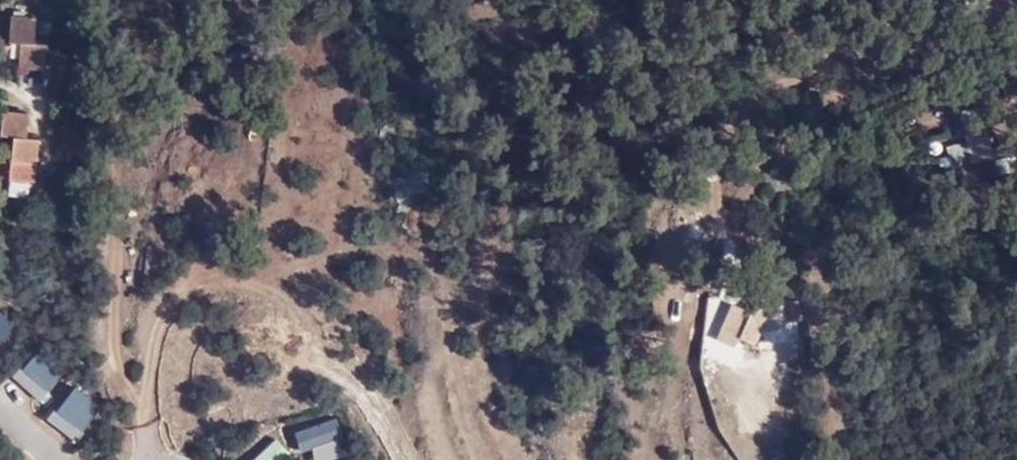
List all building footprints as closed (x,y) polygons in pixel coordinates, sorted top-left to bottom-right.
[(30,14),(2,13),(1,36),(14,37),(14,63),(37,67),(41,42),(29,39),(30,14)] [(0,110),(0,136),(8,136),(8,160),(33,161),(33,138),(21,135),(22,110),(0,110)] [(970,160),(991,153),(986,137),(965,144),(970,160)] [(953,168),(969,164),(963,143),(947,147),(953,168)] [(756,274),(754,275),(725,322),(742,332),(756,307),(790,304),(792,285),(777,284),(778,279),(756,274)] [(16,323),(0,311),(0,347),(16,323)] [(39,345),(9,381),(41,406),(67,366),(39,345)] [(73,385),(43,421),(75,446),(101,406),(73,385)] [(293,428),(304,459),(338,459),(351,456),(340,414),(293,428)] [(280,433),(246,459),(295,459),(280,433)] [(769,459),(786,459),(783,446),(767,450),(769,459)]
